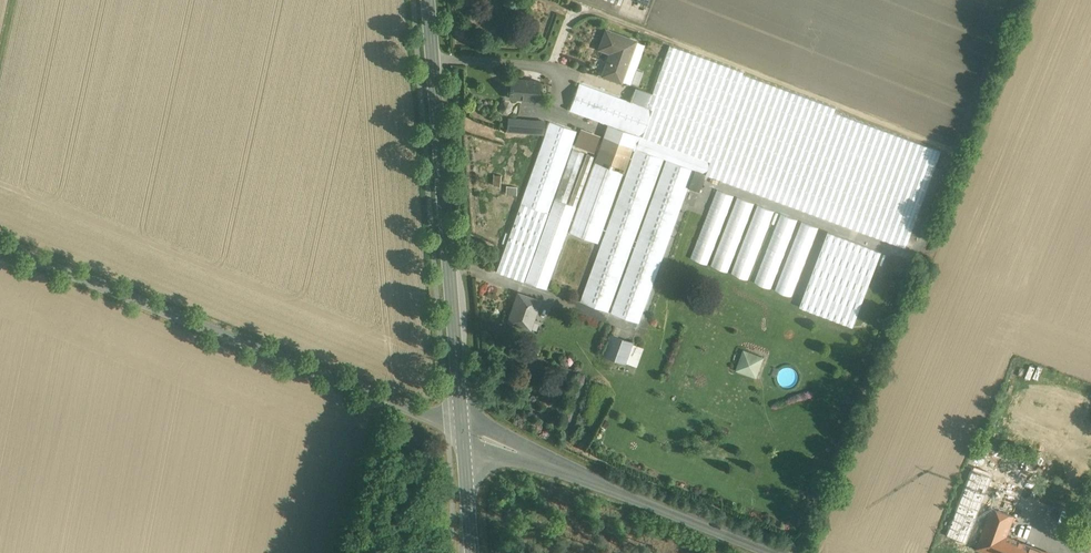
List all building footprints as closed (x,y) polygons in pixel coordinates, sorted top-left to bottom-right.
[(637,41),(607,30),(600,49),(612,53),(604,76),(622,82),(637,41)] [(744,71),(671,45),(648,108),(721,134),(743,74),(744,71)] [(836,108),(743,74),(721,134),(710,163),(706,174),(800,208),(835,112),(836,108)] [(539,81),(511,79),(510,98),(538,100),(539,81)] [(648,108),(580,83),(570,112),(641,138),(710,163),(721,134),(648,108)] [(941,149),(835,112),(800,208),(905,246),(941,149)] [(545,121),(508,118),(507,131),(544,134),(545,121)] [(551,122),(496,272),(524,282),(578,132),(551,122)] [(580,135),(576,145),(594,152),(598,142),(580,135)] [(601,148),(630,159),(634,147),(605,137),(601,148)] [(695,170),(706,174),(710,163),(641,138),(637,149),(664,159),(668,160),(695,170)] [(595,163),(625,173),(630,159),(601,148),(595,163)] [(637,149),(581,303),(608,313),(664,159),(637,149)] [(574,150),(556,200),(568,204),(586,154),(574,150)] [(587,155),(570,205),(577,207),(595,157),(587,155)] [(668,160),(611,314),(639,324),(688,189),(695,170),(668,160)] [(595,163),(570,233),(599,244),(625,173),(595,163)] [(699,193),(706,174),(695,170),(688,189),(699,193)] [(710,264),(733,194),(716,189),(692,259),(710,264)] [(752,282),(774,289),(797,218),(780,213),(768,252),(762,250),(775,210),(755,204),(756,202),(737,196),(725,233),(721,232),(710,265),(731,272),(730,273),(752,280),(752,282)] [(546,290),(577,207),(570,205),(568,204),(556,200),(525,283),(546,290)] [(857,325),(880,248),(825,232),(803,309),(857,325)] [(540,300),(518,293),(508,321),(521,326),(527,310),(535,313),(540,300)] [(631,342),(611,335),(604,355),(624,362),(631,342)] [(764,357),(744,350),(736,370),(756,377),(764,357)] [(1055,440),(1058,430),(1039,423),(1035,433),(1055,440)] [(972,468),(947,535),(966,542),(992,475),(972,468)] [(1034,492),(1024,487),(1018,503),(1044,513),(1050,498),(1034,492)] [(1072,507),(1050,498),(1044,513),(1067,522),(1072,507)] [(1006,535),(1014,514),(993,506),(977,546),(995,552),(1034,552),(1036,547),(1006,535)]
